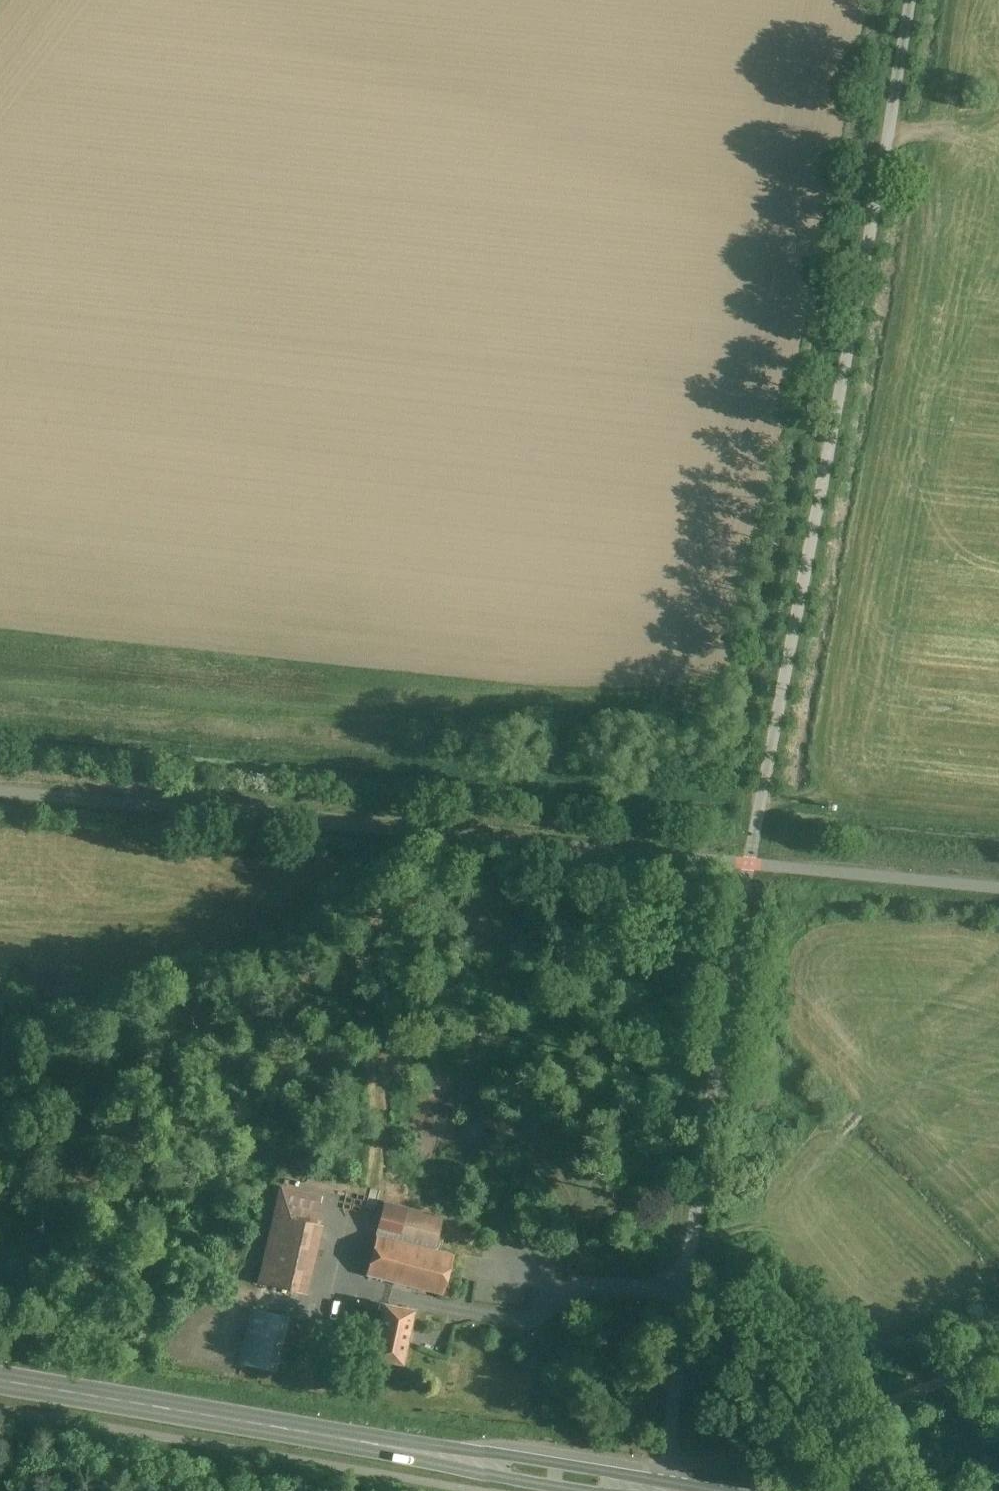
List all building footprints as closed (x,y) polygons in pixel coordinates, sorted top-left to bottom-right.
[(265,1283),(290,1287),(312,1291),(323,1227),(317,1226),(322,1196),(281,1189),(265,1283)] [(454,1244),(379,1226),(370,1264),(445,1282),(454,1244)] [(312,1291),(290,1287),(282,1338),(378,1354),(377,1359),(407,1364),(416,1310),(312,1291)]
